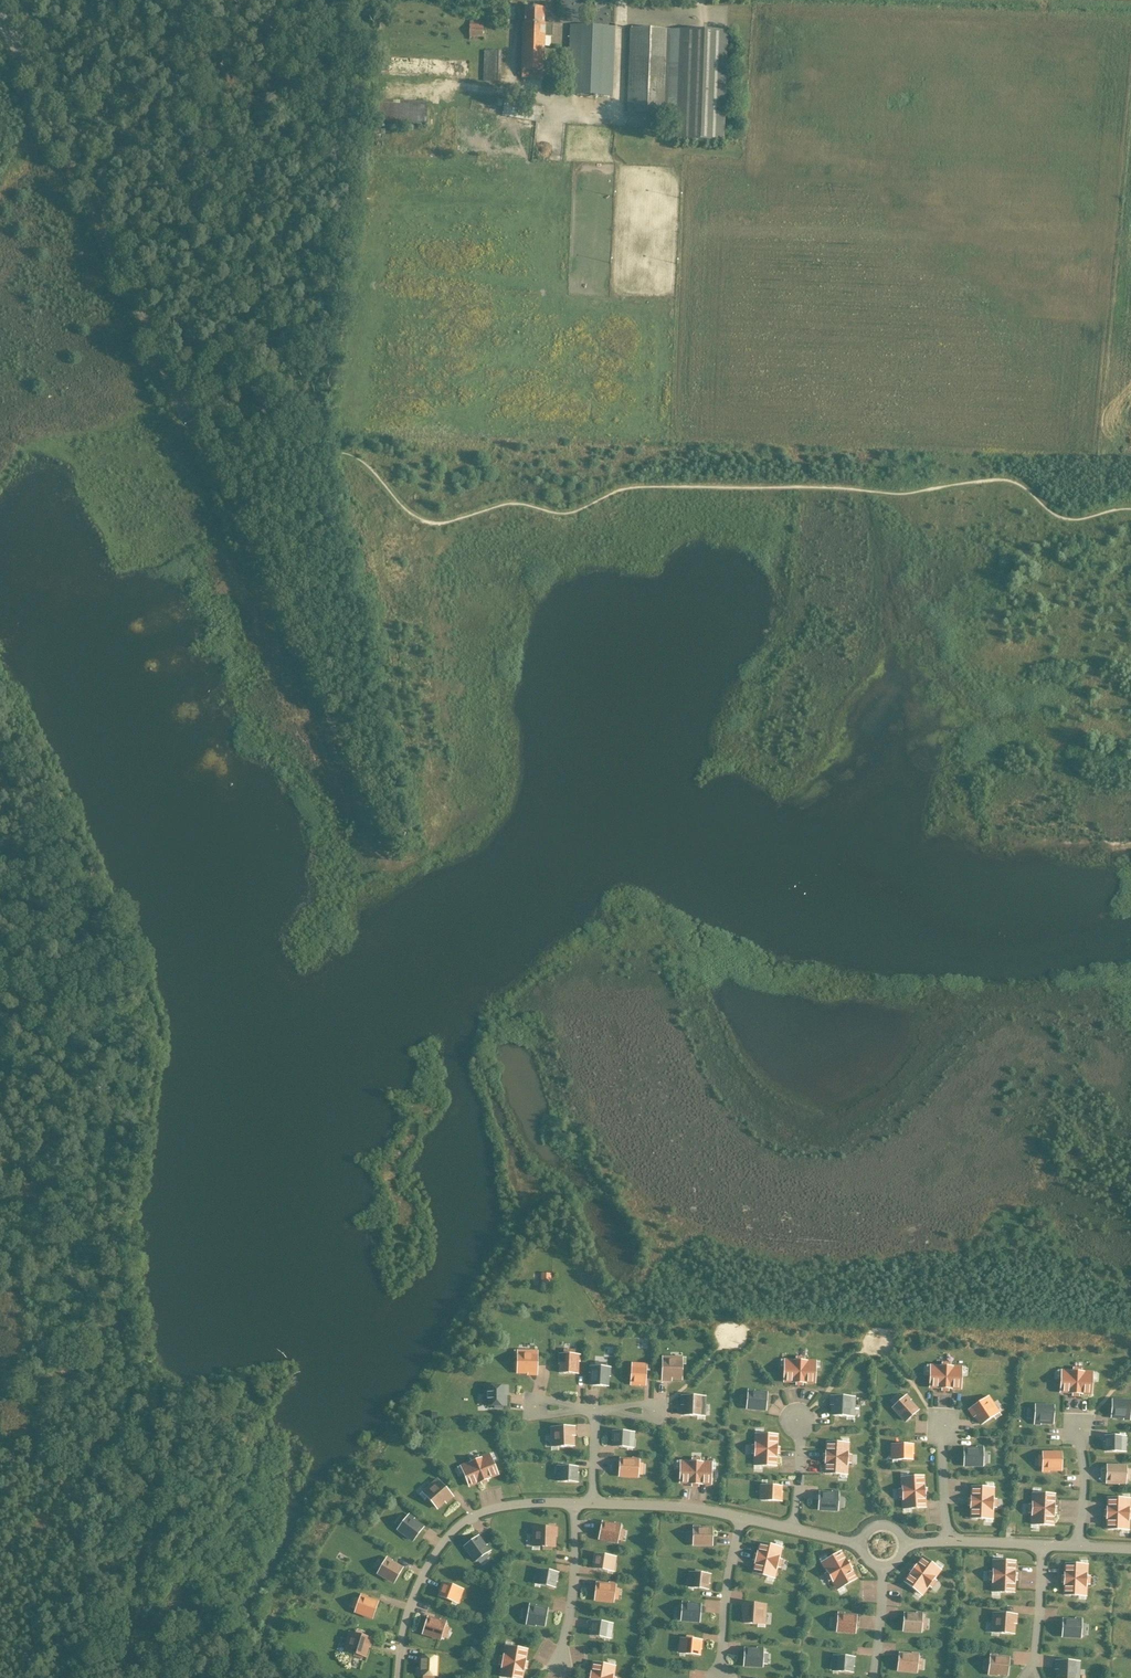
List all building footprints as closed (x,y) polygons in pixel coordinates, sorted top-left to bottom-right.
[(586,0),(567,0),(568,14),(587,11),(586,0)] [(596,10),(605,6),(603,0),(594,0),(592,1),(596,10)] [(525,8),(525,14),(525,23),(524,24),(522,69),(543,69),(545,24),(543,24),(545,9),(525,8)] [(483,32),(484,21),(470,21),(470,32),(469,36),(483,37),(483,32)] [(570,25),(568,94),(612,96),(615,27),(570,25)] [(631,28),(628,111),(666,112),(669,29),(631,28)] [(724,142),(728,31),(681,30),(676,141),(724,142)] [(500,81),(501,52),(485,51),(483,81),(500,81)] [(504,108),(505,101),(498,100),(497,106),(504,108)] [(389,124),(426,124),(427,101),(389,101),(389,124)] [(537,1374),(538,1350),(517,1350),(517,1374),(537,1374)] [(560,1374),(579,1374),(579,1355),(560,1354),(560,1374)] [(682,1381),(683,1357),(662,1356),(662,1380),(682,1381)] [(784,1363),(784,1383),(796,1383),(803,1384),(816,1384),(816,1365),(804,1364),(804,1360),(795,1359),(795,1364),(784,1363)] [(632,1363),(630,1383),(646,1384),(647,1368),(637,1367),(637,1363),(632,1363)] [(930,1369),(929,1389),(941,1389),(949,1390),(961,1390),(962,1370),(951,1369),(951,1365),(942,1365),(942,1369),(937,1369),(930,1369)] [(590,1386),(609,1387),(610,1367),(590,1366),(590,1386)] [(1061,1374),(1060,1394),(1092,1396),(1093,1376),(1082,1375),(1082,1371),(1072,1370),(1072,1374),(1061,1374)] [(483,1386),(483,1407),(508,1407),(508,1396),(504,1396),(505,1386),(483,1386)] [(766,1412),(767,1392),(747,1390),(746,1410),(766,1412)] [(705,1417),(706,1396),(682,1395),(681,1416),(705,1417)] [(892,1408),(905,1423),(919,1410),(910,1400),(911,1400),(907,1395),(892,1408)] [(833,1396),(832,1416),(850,1417),(851,1405),(855,1405),(856,1397),(833,1396)] [(989,1396),(971,1408),(977,1416),(974,1417),(980,1426),(997,1415),(990,1404),(993,1402),(989,1396)] [(1130,1400),(1112,1399),(1111,1419),(1130,1420),(1130,1400)] [(1054,1405),(1035,1404),(1034,1424),(1054,1425),(1054,1405)] [(669,1405),(669,1416),(680,1416),(680,1405),(669,1405)] [(551,1427),(551,1435),(555,1435),(555,1447),(574,1447),(574,1436),(572,1436),(572,1427),(551,1427)] [(615,1431),(614,1447),(632,1448),(632,1440),(635,1441),(635,1432),(615,1431)] [(754,1445),(754,1454),(757,1455),(757,1466),(777,1467),(778,1454),(778,1447),(778,1435),(758,1434),(758,1445),(754,1445)] [(1103,1436),(1103,1442),(1105,1442),(1105,1452),(1126,1452),(1126,1447),(1121,1447),(1121,1436),(1103,1436)] [(825,1461),(824,1474),(845,1475),(845,1463),(848,1463),(849,1454),(846,1454),(846,1443),(826,1442),(825,1454),(825,1461)] [(891,1444),(891,1460),(913,1460),(913,1444),(891,1444)] [(964,1447),(964,1468),(983,1468),(983,1446),(976,1446),(976,1447),(964,1447)] [(1061,1452),(1042,1452),(1042,1471),(1061,1471),(1061,1452)] [(472,1465),(461,1469),(469,1488),(481,1483),(488,1480),(499,1475),(491,1457),(480,1461),(479,1458),(471,1461),(472,1465)] [(620,1462),(619,1477),(638,1478),(639,1459),(632,1458),(632,1463),(620,1462)] [(680,1463),(680,1484),(692,1485),(699,1485),(711,1486),(712,1465),(700,1464),(700,1461),(692,1461),(692,1464),(680,1463)] [(1127,1465),(1106,1465),(1106,1484),(1126,1485),(1127,1465)] [(556,1482),(578,1483),(579,1467),(556,1466),(556,1482)] [(906,1488),(901,1488),(901,1498),(906,1498),(907,1510),(926,1508),(924,1476),(905,1477),(906,1488)] [(435,1487),(425,1495),(438,1510),(453,1496),(437,1478),(432,1483),(435,1487)] [(764,1501),(782,1502),(782,1486),(764,1485),(764,1501)] [(994,1499),(994,1487),(971,1487),(970,1519),(994,1520),(994,1508),(997,1508),(997,1499),(994,1499)] [(818,1511),(838,1512),(839,1492),(819,1491),(818,1511)] [(1031,1504),(1031,1514),(1034,1514),(1034,1526),(1054,1526),(1056,1494),(1035,1494),(1035,1505),(1031,1504)] [(1106,1498),(1106,1530),(1125,1530),(1125,1519),(1130,1519),(1130,1510),(1125,1510),(1125,1498),(1106,1498)] [(397,1530),(413,1543),(424,1527),(409,1515),(397,1530)] [(621,1524),(602,1521),(598,1541),(618,1544),(621,1524)] [(536,1547),(556,1548),(556,1527),(537,1526),(536,1547)] [(713,1547),(713,1527),(693,1527),(693,1547),(713,1547)] [(463,1547),(475,1563),(491,1551),(479,1535),(463,1547)] [(775,1579),(782,1548),(760,1542),(752,1574),(775,1579)] [(841,1551),(823,1562),(828,1571),(826,1572),(831,1581),(833,1579),(839,1590),(857,1579),(841,1551)] [(597,1554),(594,1569),(609,1571),(611,1562),(616,1563),(617,1557),(597,1554)] [(923,1557),(903,1582),(919,1594),(926,1585),(929,1587),(934,1580),(931,1578),(938,1568),(923,1557)] [(377,1574),(394,1584),(404,1568),(387,1558),(377,1574)] [(992,1571),(991,1581),(995,1581),(995,1592),(1015,1593),(1016,1561),(996,1560),(996,1571),(992,1571)] [(1065,1563),(1063,1596),(1086,1597),(1088,1565),(1065,1563)] [(537,1568),(536,1574),(540,1575),(538,1585),(554,1588),(557,1572),(537,1568)] [(688,1571),(688,1578),(692,1579),(691,1588),(709,1590),(711,1574),(702,1573),(702,1571),(695,1570),(695,1572),(693,1572),(688,1571)] [(594,1601),(614,1603),(616,1584),(597,1582),(594,1601)] [(443,1590),(441,1597),(455,1602),(458,1594),(462,1595),(464,1590),(446,1583),(443,1590)] [(354,1613),(373,1620),(379,1601),(361,1594),(354,1613)] [(700,1623),(701,1603),(682,1602),(680,1622),(700,1623)] [(763,1625),(764,1604),(743,1603),(742,1624),(763,1625)] [(545,1627),(548,1608),(529,1605),(526,1624),(545,1627)] [(923,1613),(904,1612),(903,1632),(921,1633),(923,1613)] [(996,1613),(995,1633),(1015,1634),(1016,1614),(996,1613)] [(836,1633),(856,1634),(857,1615),(838,1614),(836,1633)] [(422,1635),(441,1641),(447,1622),(428,1616),(422,1635)] [(1062,1638),(1081,1639),(1082,1619),(1062,1618),(1062,1638)] [(592,1620),(589,1636),(606,1639),(608,1629),(613,1630),(614,1624),(592,1620)] [(343,1651),(367,1658),(373,1638),(349,1631),(343,1651)] [(481,1648),(482,1640),(475,1640),(474,1647),(481,1648)] [(683,1655),(702,1657),(703,1641),(684,1640),(683,1655)] [(501,1665),(505,1666),(503,1677),(505,1677),(523,1677),(525,1669),(526,1662),(528,1649),(508,1646),(506,1657),(503,1657),(501,1665)] [(743,1667),(763,1668),(764,1648),(744,1647),(743,1667)] [(919,1654),(899,1652),(898,1672),(917,1674),(919,1654)] [(1008,1676),(1010,1657),(990,1655),(988,1675),(1008,1676)] [(437,1677),(438,1657),(421,1656),(420,1676),(437,1677)] [(835,1672),(854,1673),(855,1657),(836,1656),(835,1672)] [(1076,1661),(1056,1660),(1055,1677),(1076,1677),(1076,1661)] [(614,1677),(611,1677),(613,1666),(593,1662),(590,1674),(590,1677),(614,1677)]
